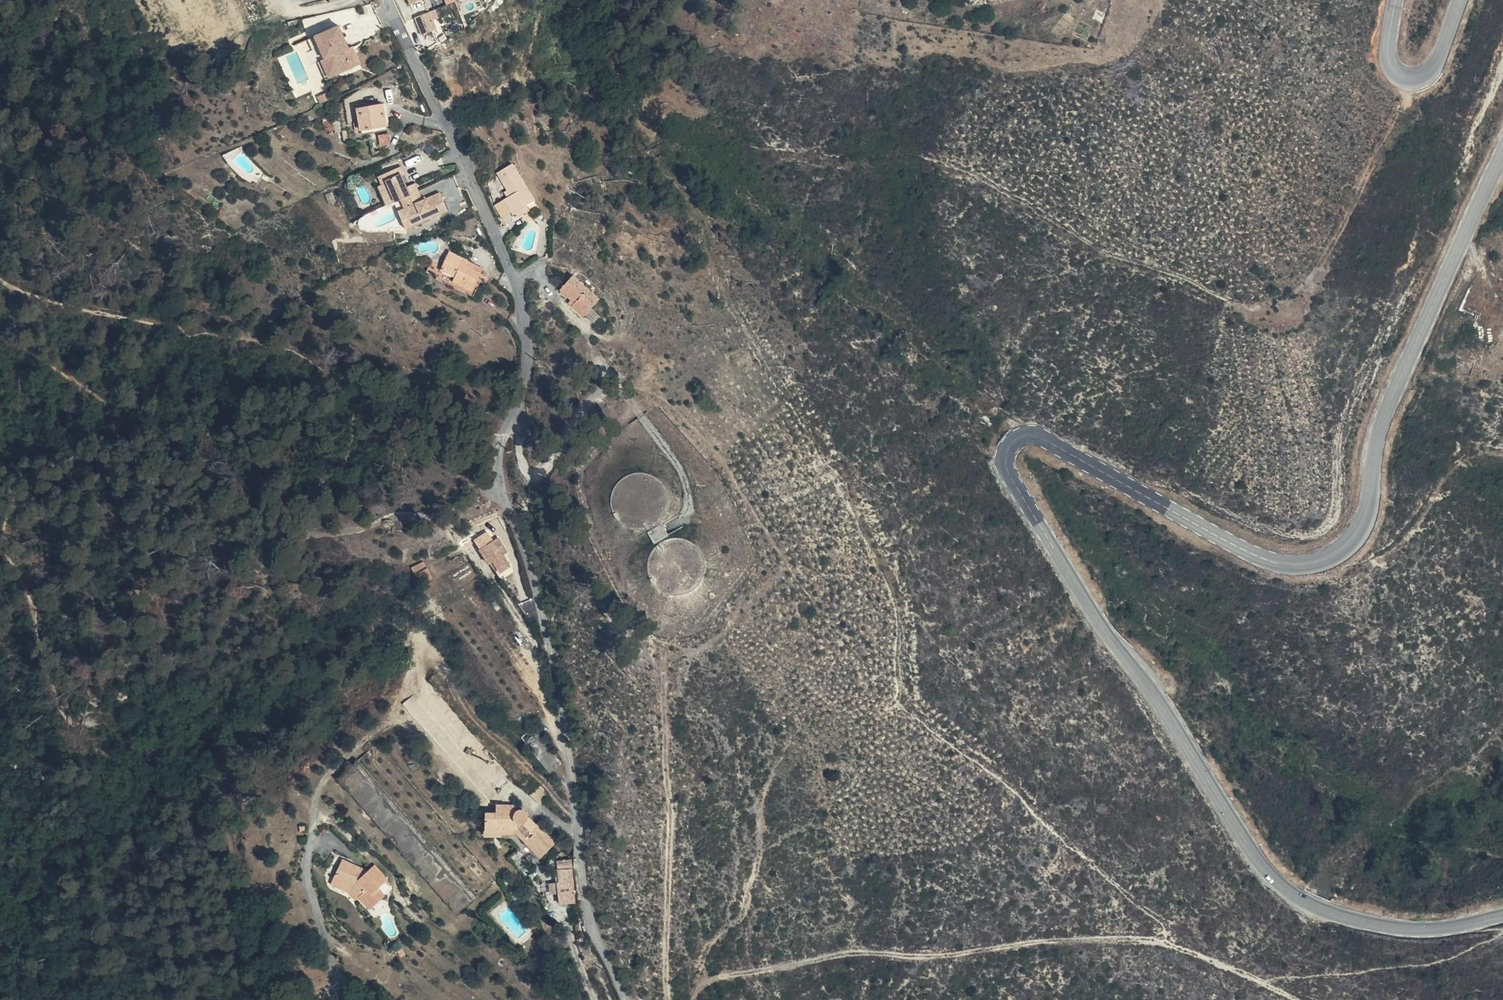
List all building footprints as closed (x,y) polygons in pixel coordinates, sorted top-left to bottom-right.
[(435,8),(415,16),(422,34),(442,27),(435,8)] [(339,24),(316,34),(325,57),(335,61),(340,71),(361,62),(354,44),(349,47),(339,24)] [(335,61),(325,57),(322,58),(329,75),(340,71),(335,61)] [(390,125),(386,103),(357,108),(362,131),(390,125)] [(237,145),(225,157),(248,180),(260,167),(237,145)] [(536,200),(514,162),(499,171),(510,189),(512,194),(509,196),(505,198),(518,218),(530,212),(527,206),(536,200)] [(400,166),(381,174),(384,183),(386,182),(395,202),(400,199),(421,190),(417,182),(408,185),(403,173),(400,166)] [(384,183),(381,174),(375,176),(388,204),(395,202),(386,182),(384,183)] [(421,190),(400,199),(404,208),(412,225),(450,208),(443,191),(425,199),(421,190)] [(539,206),(536,200),(527,206),(530,212),(539,206)] [(406,228),(412,225),(404,208),(399,211),(406,228)] [(474,259),(451,249),(442,269),(453,275),(451,280),(477,291),(486,271),(471,264),(474,259)] [(575,301),(588,312),(600,298),(574,274),(561,288),(572,298),(575,301)] [(588,312),(575,301),(573,304),(585,315),(588,312)] [(634,529),(654,532),(662,546),(655,566),(666,590),(686,596),(708,589),(714,558),(697,538),(677,538),(671,526),(675,505),(673,486),(651,472),(629,477),(617,496),(623,519),(634,529)] [(488,558),(500,566),(508,562),(499,547),(505,544),(494,526),(476,538),(488,558)] [(500,566),(488,558),(494,569),(500,566)] [(425,560),(412,566),(420,583),(433,576),(425,560)] [(366,777),(355,765),(339,779),(344,785),(366,777)] [(366,777),(379,792),(379,784),(379,772),(366,777)] [(379,792),(366,777),(344,785),(395,841),(458,913),(472,902),(428,859),(408,833),(400,823),(391,820),(386,814),(382,806),(379,792)] [(472,902),(476,898),(379,792),(382,806),(386,814),(391,820),(400,823),(408,833),(428,859),(472,902)] [(517,803),(497,803),(496,811),(485,811),(485,829),(518,832),(541,857),(556,844),(526,810),(516,809),(517,803)] [(361,862),(345,855),(336,874),(352,890),(357,887),(362,894),(374,908),(389,897),(385,891),(382,886),(390,879),(377,864),(371,868),(367,873),(359,869),(361,862)] [(371,868),(361,862),(359,869),(367,873),(371,868)] [(561,864),(562,877),(574,876),(573,864),(561,864)] [(352,890),(336,874),(330,885),(357,898),(362,894),(357,887),(352,890)] [(574,876),(562,877),(561,877),(561,879),(561,891),(561,893),(562,902),(576,901),(575,891),(574,876)] [(385,891),(388,888),(394,884),(390,879),(382,886),(385,891)] [(561,891),(561,879),(544,881),(545,893),(561,891)]
